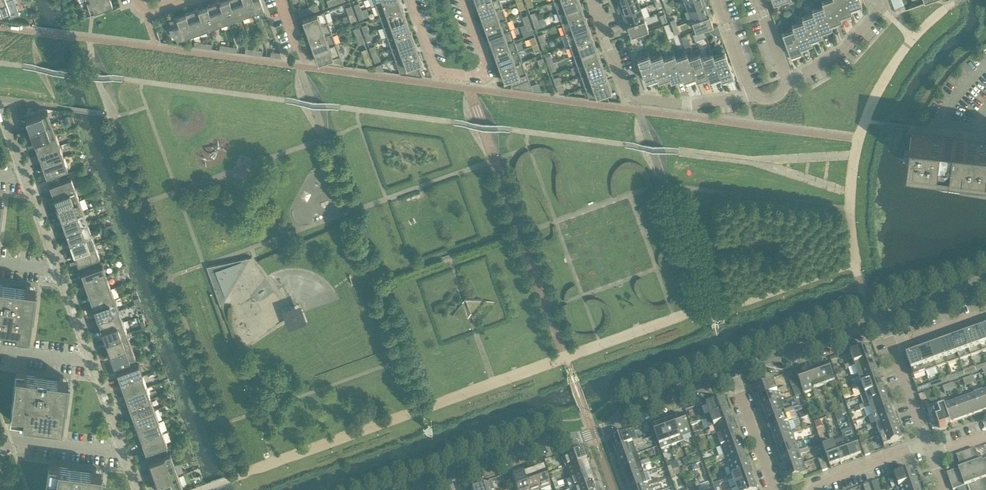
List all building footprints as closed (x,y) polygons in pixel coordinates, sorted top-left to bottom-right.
[(6,0),(0,3),(0,19),(8,16),(7,12),(10,11),(6,0)] [(111,0),(86,0),(86,1),(87,1),(89,6),(88,7),(90,13),(104,8),(104,7),(112,4),(111,0)] [(224,0),(223,0),(220,1),(219,0),(213,2),(221,25),(227,23),(227,21),(231,19),(224,0)] [(236,0),(224,0),(231,19),(235,18),(236,20),(242,18),(236,0)] [(248,0),(236,0),(242,18),(249,15),(248,13),(252,12),(248,0)] [(261,0),(248,0),(252,12),(257,10),(257,12),(264,10),(261,0)] [(400,5),(401,5),(399,0),(388,0),(375,5),(379,15),(401,7),(400,5)] [(500,0),(489,0),(477,5),(478,7),(477,8),(480,15),(502,7),(500,0)] [(579,0),(556,0),(554,1),(558,12),(580,4),(579,0)] [(638,0),(628,0),(619,3),(623,14),(640,7),(638,0)] [(704,0),(684,0),(687,9),(705,3),(704,0)] [(822,4),(823,4),(831,27),(838,25),(836,20),(840,19),(841,19),(834,0),(821,0),(822,4)] [(841,19),(848,17),(846,12),(850,11),(850,12),(851,11),(847,0),(834,0),(841,19)] [(860,0),(847,0),(851,11),(858,9),(856,5),(861,3),(860,0)] [(221,25),(213,2),(206,5),(207,6),(202,7),(210,27),(214,26),(214,28),(221,25)] [(711,12),(709,7),(706,7),(705,3),(687,9),(691,20),(711,12)] [(319,9),(317,4),(309,7),(311,12),(319,9)] [(583,14),(583,12),(580,4),(558,12),(562,22),(583,14)] [(823,4),(822,4),(813,7),(811,4),(809,4),(812,12),(813,12),(821,35),(828,32),(826,28),(830,26),(831,27),(823,4)] [(905,9),(903,4),(894,8),(896,12),(905,9)] [(210,27),(202,7),(198,9),(198,8),(191,10),(200,33),(206,31),(205,29),(210,27)] [(311,12),(309,7),(298,11),(300,16),(311,12)] [(406,18),(403,10),(402,10),(401,7),(379,15),(383,26),(406,18)] [(506,18),(502,7),(480,15),(483,23),(484,26),(506,18)] [(644,17),(640,7),(623,14),(624,18),(622,19),(624,25),(644,17)] [(200,33),(191,10),(185,13),(181,15),(188,35),(192,33),(193,35),(200,33)] [(328,22),(324,11),(302,19),(303,22),(302,22),(305,30),(328,22)] [(813,12),(812,12),(803,15),(801,11),(800,12),(802,20),(803,19),(811,43),(818,40),(816,36),(820,34),(821,35),(813,12)] [(712,24),(711,19),(713,18),(711,12),(691,20),(695,30),(712,24)] [(588,25),(585,17),(584,17),(583,14),(562,22),(565,33),(588,25)] [(188,35),(181,15),(177,17),(176,16),(169,18),(171,26),(169,26),(173,37),(176,36),(177,38),(183,36),(183,37),(188,35)] [(648,28),(644,17),(624,25),(626,30),(628,29),(630,34),(648,28)] [(409,29),(408,26),(409,26),(406,18),(383,26),(387,37),(409,29)] [(510,29),(506,18),(484,26),(485,29),(488,37),(510,29)] [(803,19),(802,20),(793,23),(791,19),(790,20),(792,27),(793,27),(801,51),(808,48),(806,44),(810,42),(811,43),(803,19)] [(332,32),(328,22),(305,30),(308,38),(309,38),(310,40),(332,32)] [(591,36),(590,33),(591,33),(588,25),(565,33),(569,44),(591,36)] [(793,27),(792,27),(783,31),(782,27),(780,28),(791,59),(798,56),(796,51),(800,50),(801,51),(793,27)] [(413,39),(411,31),(410,32),(409,29),(387,37),(391,48),(413,39)] [(514,40),(510,29),(488,37),(490,45),(491,45),(492,47),(514,40)] [(336,43),(332,32),(310,40),(311,43),(310,43),(313,51),(336,43)] [(596,46),(593,39),(592,39),(591,36),(569,44),(573,55),(596,46)] [(417,50),(416,48),(416,47),(413,39),(391,48),(395,58),(417,50)] [(518,50),(514,40),(492,47),(493,50),(492,50),(495,58),(518,50)] [(344,66),(339,51),(338,51),(336,43),(313,51),(316,59),(318,62),(322,60),(323,63),(344,66)] [(599,57),(598,55),(599,54),(596,46),(573,55),(577,65),(599,57)] [(372,63),(366,48),(361,50),(366,65),(372,63)] [(713,56),(710,48),(709,49),(710,53),(700,56),(709,80),(709,79),(713,77),(714,82),(721,79),(713,56)] [(734,79),(727,60),(723,48),(721,49),(723,52),(713,56),(721,79),(722,79),(721,78),(725,77),(727,82),(734,79)] [(675,57),(672,49),(671,50),(672,54),(663,57),(662,57),(671,81),(671,80),(675,78),(676,83),(683,80),(675,57)] [(687,57),(688,57),(685,49),(683,50),(685,53),(675,57),(683,80),(684,80),(683,79),(687,78),(689,82),(696,80),(687,57)] [(700,56),(698,49),(696,49),(697,53),(688,57),(687,57),(696,80),(696,79),(700,78),(702,82),(709,80),(700,56)] [(418,63),(421,61),(418,53),(417,50),(395,58),(399,69),(398,69),(400,73),(422,76),(418,63)] [(522,61),(518,50),(495,58),(498,66),(499,66),(500,69),(522,61)] [(650,58),(650,57),(647,50),(645,51),(647,54),(637,58),(645,81),(649,79),(651,83),(658,81),(650,58)] [(662,57),(663,57),(660,50),(658,50),(659,54),(650,57),(650,58),(658,81),(658,80),(662,79),(664,83),(671,81),(662,57)] [(603,68),(601,60),(600,60),(599,57),(577,65),(581,76),(603,68)] [(533,90),(526,71),(525,71),(522,61),(500,69),(501,72),(500,72),(503,80),(509,78),(512,88),(533,90)] [(607,79),(606,76),(603,68),(581,76),(585,87),(607,79)] [(611,90),(608,81),(608,82),(607,79),(585,87),(588,96),(588,97),(609,100),(606,92),(611,90)] [(51,122),(47,110),(25,118),(30,130),(51,122)] [(55,133),(51,122),(30,130),(34,141),(55,133)] [(968,139),(955,137),(906,131),(904,136),(903,142),(901,148),(899,153),(898,159),(939,164),(938,168),(985,174),(985,141),(968,139)] [(60,145),(55,133),(34,141),(38,152),(60,145)] [(64,156),(60,145),(38,152),(42,164),(64,156)] [(68,168),(64,156),(42,164),(46,175),(68,168)] [(75,188),(71,176),(49,184),(53,195),(75,188)] [(79,199),(75,188),(53,195),(57,207),(79,199)] [(83,210),(79,199),(57,207),(61,218),(83,210)] [(87,222),(83,210),(61,218),(65,229),(87,222)] [(91,233),(87,222),(65,229),(70,241),(91,233)] [(748,241),(745,231),(736,234),(740,243),(748,241)] [(95,244),(91,233),(70,241),(74,252),(95,244)] [(100,256),(95,244),(74,252),(78,264),(100,256)] [(220,303),(240,260),(252,257),(252,256),(206,266),(221,308),(222,308),(220,303)] [(107,276),(103,264),(81,272),(85,284),(107,276)] [(111,287),(107,276),(85,284),(89,295),(111,287)] [(37,288),(27,287),(0,283),(0,331),(29,335),(32,314),(33,314),(37,288)] [(115,298),(111,287),(89,295),(93,306),(115,298)] [(470,312),(481,299),(464,296),(464,297),(467,298),(466,301),(464,301),(463,302),(452,315),(469,318),(469,317),(466,317),(467,314),(469,313),(470,312)] [(119,310),(115,298),(93,306),(97,317),(119,310)] [(306,321),(302,311),(300,304),(282,310),(288,327),(306,321)] [(123,321),(119,310),(97,317),(101,329),(123,321)] [(717,322),(716,318),(715,318),(715,317),(715,316),(715,312),(714,311),(712,311),(710,312),(709,313),(710,317),(711,318),(712,318),(710,319),(712,323),(713,323),(713,330),(716,332),(718,329),(717,325),(716,322),(717,322)] [(127,332),(123,321),(101,329),(105,340),(127,332)] [(985,328),(974,332),(982,352),(985,351),(985,328)] [(131,344),(127,332),(105,340),(109,351),(131,344)] [(982,352),(974,332),(963,336),(971,357),(982,352)] [(971,357),(963,336),(952,340),(959,361),(971,357)] [(959,361),(952,340),(941,344),(948,365),(959,361)] [(135,355),(131,344),(109,351),(114,363),(135,355)] [(948,365),(941,344),(929,348),(937,369),(948,365)] [(873,358),(869,348),(851,354),(854,363),(855,365),(873,358)] [(937,369),(929,348),(918,352),(925,373),(937,369)] [(925,373),(918,352),(906,356),(914,377),(925,373)] [(858,375),(876,368),(873,358),(855,365),(854,363),(849,364),(851,369),(853,377),(858,375)] [(143,375),(138,363),(117,371),(121,383),(143,375)] [(835,382),(829,364),(818,368),(824,386),(835,382)] [(824,386),(818,368),(808,371),(814,390),(812,390),(814,395),(818,393),(816,389),(824,386)] [(880,378),(876,368),(858,375),(861,383),(862,385),(880,378)] [(814,390),(808,371),(797,375),(804,393),(812,390),(814,390)] [(66,405),(70,379),(16,372),(10,419),(62,426),(65,405),(66,405)] [(147,386),(143,375),(121,383),(125,394),(147,386)] [(884,389),(880,378),(862,385),(861,383),(856,385),(858,389),(861,397),(884,389)] [(777,390),(774,382),(756,388),(760,399),(778,392),(777,390)] [(918,393),(931,388),(930,385),(916,389),(918,393)] [(151,398),(147,386),(125,394),(129,406),(151,398)] [(781,403),(778,394),(783,393),(781,389),(777,390),(778,392),(760,399),(763,409),(781,403)] [(887,399),(884,389),(861,397),(864,405),(864,407),(887,399)] [(984,393),(974,396),(981,414),(985,412),(985,397),(984,393)] [(981,414),(974,396),(964,400),(970,417),(981,414)] [(155,409),(151,398),(129,406),(133,417),(155,409)] [(710,417),(728,410),(725,399),(712,404),(711,401),(703,404),(704,408),(702,408),(705,416),(710,415),(710,417)] [(891,409),(887,399),(864,407),(864,405),(859,407),(861,411),(870,408),(873,416),(891,409)] [(970,417),(964,400),(954,404),(960,421),(970,417)] [(785,413),(784,411),(781,403),(763,409),(767,419),(785,413)] [(960,421),(954,404),(944,407),(950,425),(960,421)] [(950,425),(944,407),(933,411),(939,428),(950,425)] [(159,420),(155,409),(133,417),(137,428),(159,420)] [(789,423),(786,415),(790,413),(789,409),(784,411),(785,413),(767,419),(770,429),(789,423)] [(895,419),(891,409),(873,416),(876,424),(876,426),(895,419)] [(732,420),(728,410),(710,417),(710,415),(705,416),(700,418),(702,422),(707,420),(709,428),(714,427),(732,420)] [(691,434),(684,416),(674,420),(680,438),(682,437),(691,434)] [(432,424),(431,424),(429,420),(428,420),(428,419),(427,419),(427,421),(424,423),(423,422),(422,423),(422,424),(423,424),(426,428),(426,429),(427,429),(428,429),(429,431),(431,430),(432,426),(432,425),(432,424)] [(898,429),(895,419),(876,426),(876,424),(871,425),(873,430),(877,428),(880,436),(898,429)] [(163,432),(159,420),(137,428),(141,439),(163,432)] [(680,438),(674,420),(664,423),(670,441),(672,446),(680,443),(684,442),(682,437),(680,438)] [(736,430),(732,420),(714,427),(717,435),(718,437),(736,430)] [(774,440),(792,433),(791,431),(796,429),(793,421),(789,423),(770,429),(774,440)] [(670,441),(664,423),(653,427),(661,450),(672,446),(670,441)] [(637,441),(639,445),(644,443),(642,439),(638,440),(634,429),(626,432),(627,435),(612,440),(615,451),(633,444),(633,442),(637,441)] [(796,443),(793,435),(798,433),(796,429),(791,431),(792,433),(774,440),(778,450),(796,443)] [(902,440),(898,429),(880,436),(884,446),(902,440)] [(739,441),(736,430),(718,437),(717,435),(712,436),(714,441),(718,439),(721,447),(739,441)] [(167,443),(163,432),(141,439),(145,451),(167,443)] [(861,455),(855,437),(844,440),(851,459),(861,455)] [(851,459),(844,440),(836,443),(834,439),(830,440),(832,445),(834,444),(840,462),(851,459)] [(637,455),(634,446),(639,445),(637,441),(633,442),(633,444),(615,451),(619,461),(637,455)] [(743,451),(739,441),(721,447),(724,455),(725,457),(743,451)] [(799,453),(799,451),(796,443),(778,450),(781,460),(799,453)] [(871,454),(866,443),(861,445),(865,456),(871,454)] [(834,444),(832,445),(823,448),(830,466),(840,462),(834,444)] [(985,469),(985,460),(980,462),(975,449),(966,452),(974,474),(985,469)] [(803,464),(800,455),(805,454),(803,450),(799,451),(799,453),(781,460),(785,470),(803,464)] [(589,461),(587,454),(584,455),(583,451),(563,458),(567,468),(586,461),(587,462),(589,461)] [(747,461),(743,451),(725,457),(724,455),(720,457),(721,461),(726,459),(729,467),(747,461)] [(174,463),(170,452),(148,459),(153,471),(174,463)] [(974,474),(966,452),(956,456),(961,469),(947,474),(950,482),(974,474)] [(641,465),(640,462),(637,455),(619,461),(623,471),(641,465)] [(828,470),(824,458),(818,460),(822,472),(828,470)] [(590,472),(587,462),(586,461),(567,468),(571,478),(590,472)] [(644,475),(641,467),(646,465),(645,461),(640,462),(641,465),(623,471),(626,481),(644,475)] [(750,471),(747,461),(729,467),(732,475),(732,478),(750,471)] [(178,475),(174,463),(153,471),(157,482),(178,475)] [(103,471),(93,470),(49,464),(45,489),(100,489),(103,471)] [(807,474),(803,464),(785,470),(789,481),(807,474)] [(550,486),(544,468),(543,467),(533,470),(540,489),(550,486)] [(917,480),(914,469),(895,476),(895,474),(888,477),(890,482),(893,481),(896,488),(917,480)] [(985,479),(985,469),(974,474),(979,489),(985,489),(985,479)] [(533,470),(523,474),(528,489),(540,489),(533,470)] [(754,481),(750,471),(732,478),(732,475),(727,477),(728,481),(733,480),(736,488),(754,481)] [(594,481),(592,478),(590,472),(571,478),(574,488),(594,481)] [(644,475),(626,481),(630,489),(635,489),(648,485),(647,483),(652,481),(649,473),(644,475)] [(523,474),(512,478),(516,489),(528,489),(523,474)] [(974,474),(950,482),(953,489),(956,489),(967,486),(969,489),(979,489),(974,474)] [(178,475),(157,482),(159,489),(172,489),(183,486),(178,475)] [(917,481),(918,481),(917,480),(896,488),(899,487),(900,489),(920,489),(917,481)] [(592,483),(594,482),(594,481),(574,488),(575,489),(595,489),(592,483)] [(649,487),(653,485),(652,481),(647,483),(648,485),(635,489),(650,489),(649,487)] [(723,481),(713,485),(714,489),(720,487),(720,486),(724,483),(723,481)] [(754,481),(736,488),(737,489),(757,489),(754,481)] [(877,481),(872,483),(874,489),(881,489),(877,481)]
